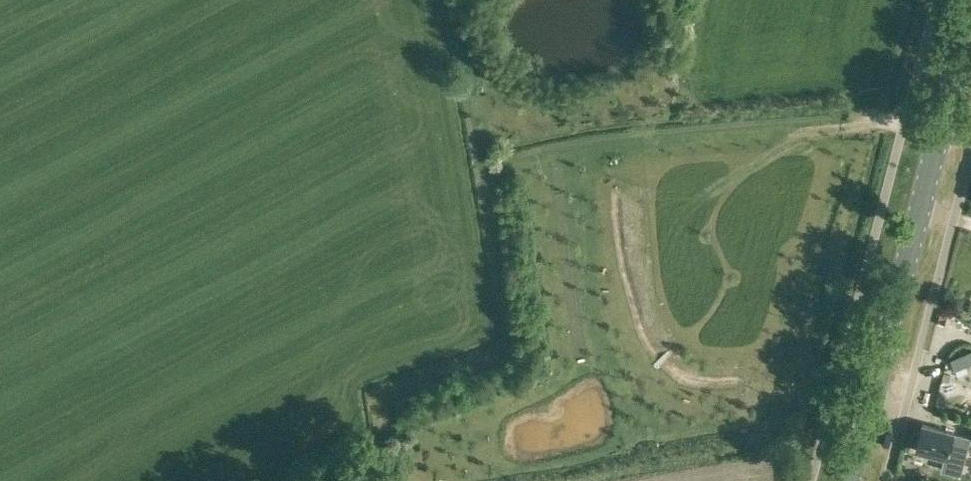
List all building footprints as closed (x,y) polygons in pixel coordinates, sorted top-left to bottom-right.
[(950,359),(954,370),(970,363),(970,350),(950,359)] [(958,461),(965,437),(953,434),(953,433),(924,425),(916,450),(946,459),(946,458),(958,461)]
